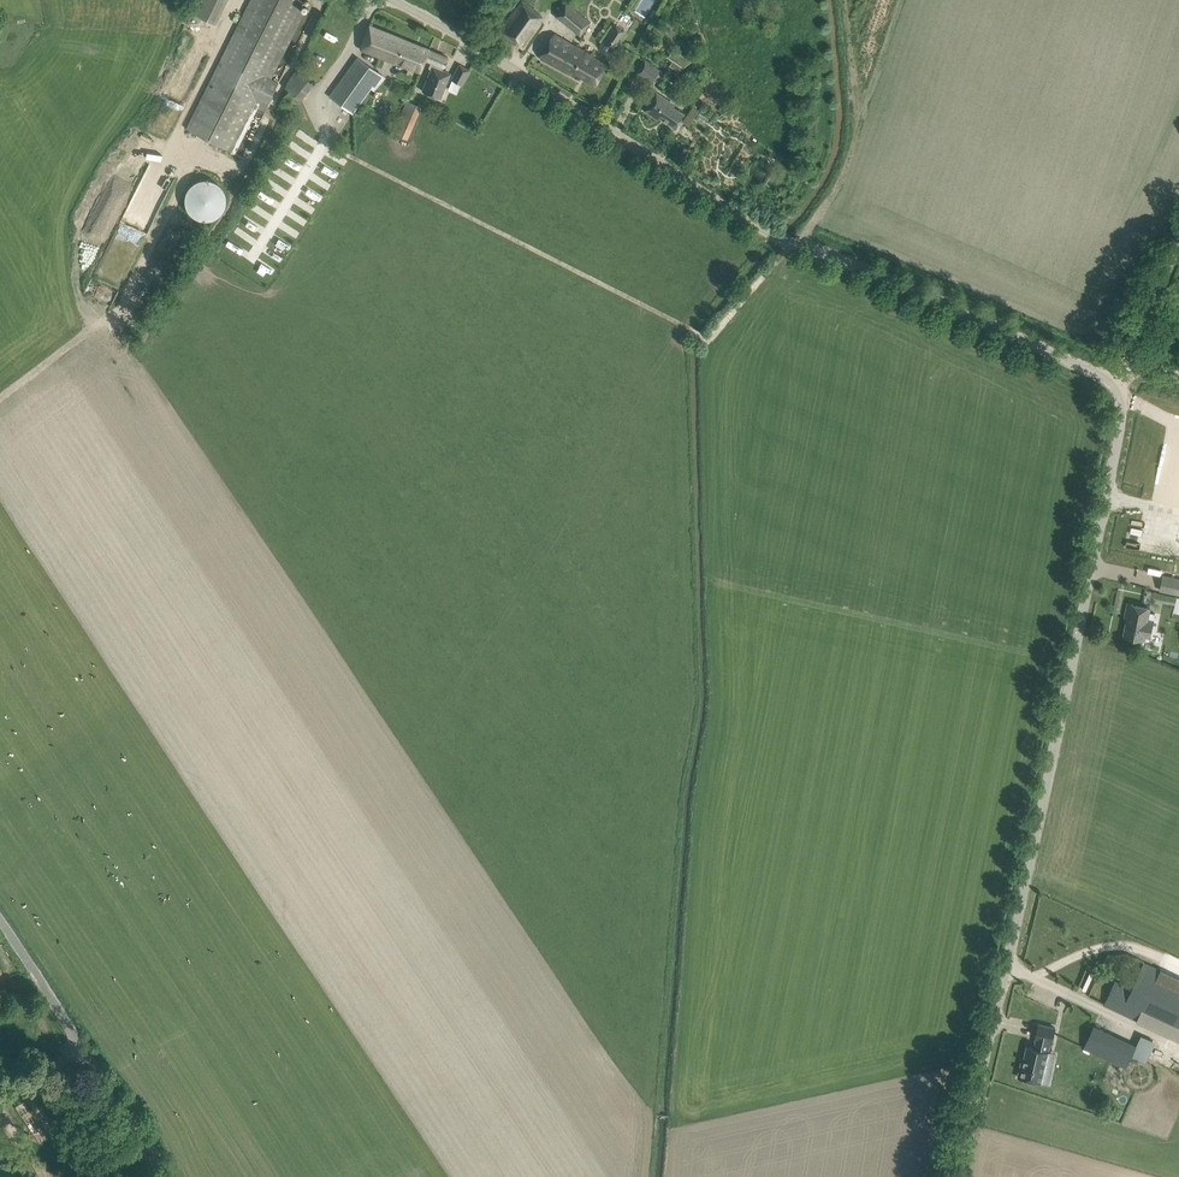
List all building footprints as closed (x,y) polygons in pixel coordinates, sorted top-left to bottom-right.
[(186,128),(231,151),(256,100),(267,105),(278,83),(265,76),(303,0),(250,0),(186,128)] [(189,12),(216,25),(228,0),(194,0),(189,12)] [(507,38),(522,48),(540,23),(536,20),(540,14),(522,1),(499,32),(507,38)] [(558,14),(580,33),(589,23),(566,4),(558,14)] [(420,72),(425,59),(429,49),(369,25),(360,48),(361,48),(362,50),(396,63),(396,62),(420,72)] [(605,42),(613,47),(624,31),(616,25),(605,42)] [(593,57),(593,56),(582,49),(582,50),(554,34),(541,58),(570,74),(571,71),(595,84),(601,74),(605,64),(593,57)] [(425,59),(431,62),(428,67),(432,69),(423,91),(440,98),(443,89),(448,78),(440,75),(443,67),(444,67),(448,57),(429,49),(425,59)] [(668,57),(681,66),(686,58),(678,52),(676,54),(671,51),(668,57)] [(323,91),(353,113),(372,89),(375,92),(385,79),(358,57),(338,84),(331,80),(323,91)] [(635,73),(652,84),(662,70),(645,59),(635,73)] [(451,79),(462,85),(470,70),(459,64),(451,79)] [(286,85),(306,98),(317,81),(297,68),(286,85)] [(654,113),(674,127),(683,114),(669,104),(670,102),(656,92),(647,106),(644,110),(653,115),(654,113)] [(392,133),(407,139),(422,106),(406,100),(392,133)] [(689,111),(695,115),(699,109),(693,105),(689,111)] [(387,147),(394,150),(399,139),(392,136),(387,147)] [(184,201),(185,204),(186,208),(188,211),(190,214),(193,216),(197,219),(201,220),(205,220),(208,220),(212,219),(217,217),(220,214),(223,211),(225,207),(226,202),(226,198),(225,194),(223,190),(221,187),(219,184),(216,182),(213,181),(208,179),(204,179),(199,180),(195,181),(192,183),(189,186),(187,189),(186,191),(185,194),(185,198),(184,201)] [(1142,593),(1148,595),(1152,582),(1146,580),(1142,593)] [(1148,618),(1150,608),(1131,604),(1124,635),(1144,640),(1146,630),(1151,631),(1154,620),(1148,618)] [(1170,955),(1163,969),(1178,976),(1178,959),(1170,955)] [(1178,1039),(1178,979),(1144,963),(1132,989),(1115,981),(1104,1004),(1178,1039)] [(1053,1044),(1056,1028),(1039,1024),(1036,1039),(1037,1039),(1035,1048),(1027,1046),(1024,1063),(1022,1063),(1018,1077),(1026,1079),(1027,1081),(1032,1082),(1034,1081),(1042,1083),(1051,1043),(1053,1044)] [(1084,1048),(1126,1067),(1132,1054),(1146,1061),(1156,1042),(1132,1031),(1127,1041),(1094,1026),(1084,1048)] [(16,1107),(40,1143),(58,1131),(34,1095),(16,1107)] [(60,1176),(97,1176),(75,1144),(62,1153),(53,1139),(40,1148),(60,1176)]
